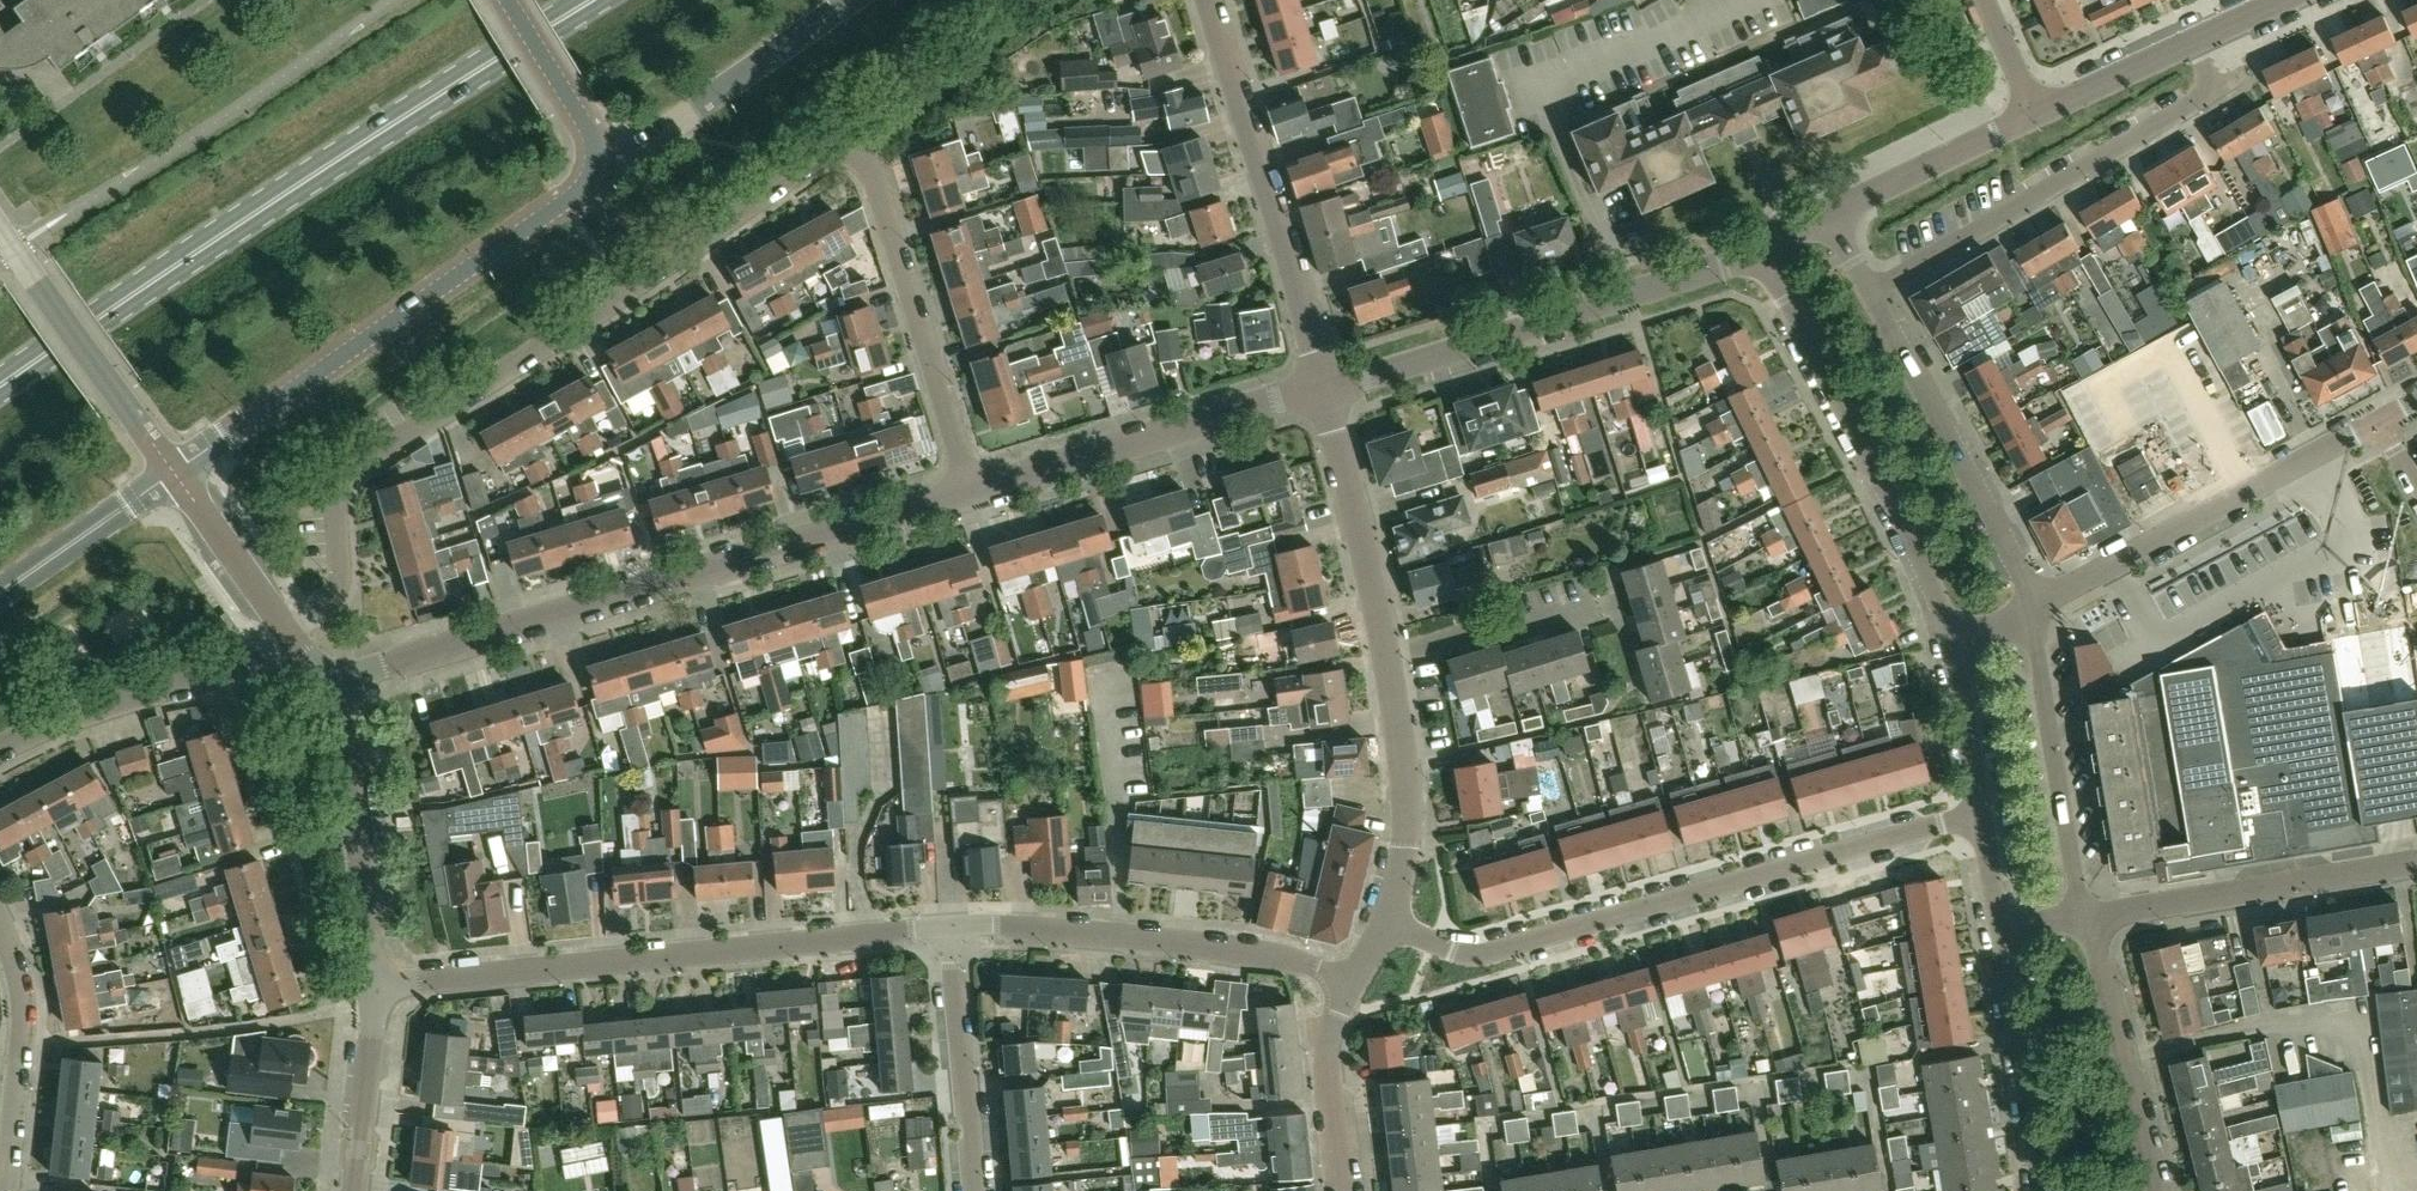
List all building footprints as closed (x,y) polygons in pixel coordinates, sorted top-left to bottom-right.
[(50,56),(59,68),(155,0),(26,0),(16,7),(24,19),(50,56)] [(1264,20),(1299,9),(1296,0),(1258,0),(1264,20)] [(1816,0),(1799,0),(1796,1),(1803,18),(1820,11),(1816,0)] [(2044,10),(2065,0),(2040,0),(2044,10)] [(2079,0),(2065,0),(2044,10),(2057,37),(2089,22),(2079,0)] [(2129,0),(2124,0),(2092,15),(2097,26),(2133,9),(2129,0)] [(1571,7),(1576,19),(1590,14),(1585,1),(1571,7)] [(2404,12),(2416,39),(2416,38),(2416,6),(2404,12)] [(1264,20),(1273,47),(1308,36),(1299,9),(1264,20)] [(2387,15),(2361,27),(2387,82),(2397,78),(2390,62),(2392,61),(2386,47),(2399,42),(2387,15)] [(1161,17),(1132,26),(1132,27),(1119,31),(1123,41),(1109,45),(1115,66),(1138,59),(1144,78),(1179,67),(1170,38),(1168,39),(1161,17)] [(6,68),(15,69),(25,67),(34,65),(37,63),(42,61),(50,56),(24,19),(12,28),(6,33),(2,28),(0,25),(0,67),(6,68)] [(1332,19),(1318,23),(1321,32),(1335,28),(1332,19)] [(1604,122),(1573,135),(1598,193),(1627,181),(1641,211),(1712,180),(1699,150),(1722,140),(1720,136),(1729,132),(1735,145),(1755,136),(1750,123),(1761,118),(1763,123),(1785,113),(1799,143),(1870,112),(1860,91),(1899,74),(1885,41),(1862,51),(1850,22),(1801,43),(1805,54),(1793,59),(1796,68),(1774,77),(1768,63),(1746,73),(1729,80),(1714,87),(1675,103),(1681,117),(1659,127),(1655,118),(1643,123),(1635,105),(1603,118),(1604,122)] [(2387,82),(2361,27),(2335,39),(2348,65),(2360,60),(2373,89),(2386,83),(2387,82)] [(1321,32),(1324,41),(1337,37),(1335,28),(1321,32)] [(1273,47),(1281,74),(1316,63),(1308,36),(1273,47)] [(1385,50),(1395,46),(1392,37),(1382,40),(1385,50)] [(2336,87),(2329,72),(2317,46),(2292,58),(2304,84),(2302,85),(2309,99),(2316,114),(2315,115),(2322,129),(2334,124),(2321,94),(2336,87)] [(1404,67),(1398,51),(1383,56),(1387,67),(1394,71),(1404,67)] [(2304,84),(2292,58),(2267,70),(2279,96),(2302,85),(2304,84)] [(1118,90),(1117,74),(1098,75),(1098,62),(1061,64),(1063,93),(1118,90)] [(1492,63),(1448,77),(1472,154),(1515,140),(1508,115),(1511,114),(1503,87),(1499,88),(1492,63)] [(1163,94),(1163,96),(1130,101),(1135,120),(1165,115),(1170,132),(1207,122),(1198,92),(1181,97),(1179,89),(1163,94)] [(1337,134),(1364,125),(1363,121),(1355,97),(1307,113),(1301,96),(1267,107),(1278,141),(1333,123),(1337,134)] [(1042,112),(1041,97),(1018,99),(1019,114),(1025,113),(1042,112)] [(2316,114),(2309,99),(2298,104),(2305,119),(2315,115),(2316,114)] [(996,123),(1016,117),(1011,102),(992,108),(996,123)] [(2277,132),(2263,107),(2238,122),(2252,147),(2277,132)] [(1406,118),(1403,108),(1389,113),(1392,123),(1406,118)] [(1042,112),(1025,113),(1027,133),(1047,131),(1045,112),(1042,112)] [(1286,164),(1297,198),(1333,186),(1332,184),(1361,175),(1357,165),(1377,158),(1371,141),(1382,138),(1375,117),(1363,121),(1364,125),(1337,134),(1330,137),(1333,148),(1286,164)] [(2252,147),(2238,122),(2228,128),(2224,125),(2216,130),(2216,135),(2213,136),(2227,161),(2238,155),(2254,183),(2269,174),(2260,159),(2259,160),(2251,147),(2252,147)] [(2369,151),(2356,124),(2328,137),(2341,164),(2369,151)] [(1110,148),(1108,128),(1047,131),(1027,133),(1028,153),(1110,148)] [(1172,175),(1209,163),(1201,137),(1164,149),(1172,175)] [(965,156),(960,139),(908,156),(914,175),(919,174),(923,187),(984,168),(978,151),(965,156)] [(2219,184),(2211,171),(2196,146),(2195,147),(2191,144),(2183,149),(2183,154),(2172,160),(2194,197),(2203,212),(2204,214),(2215,208),(2205,192),(2219,184)] [(2405,144),(2367,162),(2380,190),(2416,173),(2416,169),(2405,144)] [(1149,146),(1127,147),(1127,148),(1096,149),(1097,172),(1129,171),(1129,162),(1150,161),(1149,146)] [(2260,159),(2269,174),(2279,168),(2270,153),(2260,159)] [(1031,164),(1028,154),(1010,159),(1013,170),(1031,164)] [(2368,177),(2359,157),(2341,165),(2350,186),(2368,177)] [(2163,199),(2175,192),(2191,219),(2203,212),(2194,197),(2172,160),(2163,166),(2159,163),(2150,168),(2150,173),(2148,175),(2163,199)] [(1486,184),(1491,168),(1474,162),(1468,178),(1486,184)] [(1181,200),(1217,189),(1209,163),(1172,175),(1181,200)] [(960,197),(990,188),(984,168),(923,187),(931,215),(962,205),(960,197)] [(1467,192),(1461,172),(1434,180),(1440,200),(1467,192)] [(2146,210),(2131,184),(2107,199),(2122,224),(2146,210)] [(1064,200),(1063,185),(1045,186),(1046,201),(1064,200)] [(1162,188),(1124,190),(1124,203),(1162,202),(1162,188)] [(2303,188),(2282,200),(2294,220),(2315,209),(2303,188)] [(2378,209),(2369,189),(2346,200),(2356,220),(2378,209)] [(1361,213),(1355,194),(1339,199),(1338,198),(1300,209),(1309,241),(1371,221),(1409,209),(1407,202),(1394,206),(1394,203),(1361,213)] [(1036,198),(1016,204),(1016,205),(1023,203),(1028,221),(1021,223),(1025,238),(1046,232),(1036,198)] [(2122,224),(2107,199),(2083,213),(2097,238),(2110,230),(2118,243),(2120,242),(2128,257),(2138,252),(2129,236),(2128,237),(2120,224),(2122,224)] [(2248,217),(2261,239),(2294,220),(2282,200),(2282,199),(2248,217)] [(2355,244),(2337,200),(2315,210),(2333,254),(2355,244)] [(1232,236),(1221,202),(1185,214),(1182,205),(1170,209),(1162,202),(1124,203),(1124,221),(1164,221),(1170,241),(1198,232),(1202,245),(1232,236)] [(841,266),(859,256),(834,211),(817,220),(818,221),(808,227),(840,285),(839,285),(844,300),(868,293),(864,279),(850,283),(841,266)] [(997,227),(984,232),(979,215),(960,221),(962,225),(932,234),(941,262),(1002,243),(997,227)] [(1514,233),(1517,242),(1519,248),(1506,252),(1500,233),(1483,238),(1493,270),(1493,272),(1542,257),(1544,264),(1556,260),(1553,254),(1574,247),(1564,218),(1549,222),(1547,217),(1528,223),(1530,228),(1514,233)] [(2240,250),(2261,239),(2248,217),(2228,229),(2240,250)] [(1350,240),(1374,232),(1371,221),(1309,241),(1319,272),(1356,261),(1350,240)] [(1494,234),(1490,221),(1480,224),(1484,237),(1494,234)] [(2066,222),(2042,237),(2073,289),(2082,284),(2073,269),(2084,263),(2082,259),(2077,250),(2081,247),(2066,222)] [(831,290),(839,285),(840,285),(808,227),(799,231),(799,230),(782,239),(805,281),(817,275),(819,278),(823,276),(831,290)] [(2129,236),(2138,252),(2147,246),(2138,231),(2129,236)] [(2224,253),(2211,231),(2200,238),(2199,243),(2209,261),(2224,253)] [(2042,237),(2017,251),(2032,276),(2039,289),(2052,281),(2061,296),(2073,289),(2042,237)] [(1473,276),(1493,270),(1483,238),(1452,248),(1455,259),(1467,255),(1473,276)] [(789,290),(805,281),(782,239),(765,248),(766,250),(756,255),(777,293),(780,298),(788,314),(799,308),(789,290)] [(1056,239),(1043,243),(1048,261),(1062,257),(1060,250),(1056,239)] [(1428,258),(1423,241),(1361,259),(1366,276),(1428,258)] [(990,264),(1007,259),(1002,243),(941,262),(949,289),(979,280),(979,281),(993,277),(990,264)] [(2027,289),(2002,245),(1946,278),(1971,321),(1963,326),(1971,339),(1970,339),(1971,340),(1987,330),(1979,317),(2027,289)] [(2194,273),(2180,251),(2167,259),(2181,281),(2194,273)] [(1193,254),(1173,252),(1144,254),(1145,272),(1174,270),(1197,267),(1193,254)] [(2388,265),(2382,252),(2369,258),(2374,271),(2388,265)] [(1247,282),(1238,254),(1197,267),(1202,283),(1170,293),(1175,307),(1210,304),(1207,295),(1247,282)] [(735,300),(752,332),(765,325),(755,308),(766,302),(765,299),(777,293),(756,255),(748,259),(747,258),(730,267),(745,295),(735,300)] [(1047,281),(1067,275),(1062,258),(1062,257),(1048,261),(1041,263),(1047,281)] [(1080,274),(1079,259),(1062,260),(1067,275),(1080,274)] [(1414,275),(1438,269),(1436,259),(1412,264),(1414,275)] [(2401,263),(2393,267),(2404,290),(2413,285),(2401,263)] [(2338,282),(2332,270),(2321,276),(2326,287),(2338,282)] [(1971,321),(1946,278),(1912,297),(1935,336),(1936,335),(1947,353),(1970,339),(1971,339),(1963,326),(1971,321)] [(1393,285),(1393,286),(1385,288),(1382,279),(1348,290),(1358,322),(1392,312),(1388,298),(1396,296),(1411,292),(1407,280),(1393,285)] [(2108,279),(2096,287),(2102,296),(2114,289),(2108,279)] [(949,289),(958,316),(1018,297),(1018,296),(1014,283),(983,293),(979,281),(979,280),(949,289)] [(2257,349),(2222,284),(2186,303),(2194,317),(2219,363),(2218,363),(2233,390),(2251,380),(2240,358),(2257,349)] [(2412,353),(2389,310),(2384,300),(2376,285),(2364,292),(2377,316),(2368,321),(2379,339),(2374,341),(2388,366),(2400,359),(2412,353)] [(1011,316),(1023,312),(1021,307),(1039,301),(1036,290),(1018,296),(1018,297),(958,316),(966,345),(996,335),(993,326),(1012,320),(1011,316)] [(1102,303),(1102,290),(1092,291),(1093,304),(1102,303)] [(2283,319),(2307,306),(2300,293),(2276,306),(2283,319)] [(2411,322),(2395,293),(2384,300),(2389,310),(2412,353),(2416,350),(2416,318),(2411,322)] [(736,315),(725,321),(713,297),(695,306),(696,308),(686,313),(718,372),(728,367),(720,351),(723,350),(716,338),(730,331),(734,337),(745,331),(736,315)] [(779,319),(788,314),(780,298),(770,303),(779,319)] [(1198,342),(1237,336),(1239,353),(1278,347),(1272,308),(1235,314),(1234,302),(1193,306),(1194,314),(1206,313),(1207,319),(1195,321),(1198,342)] [(2145,341),(2178,321),(2169,306),(2136,325),(2145,341)] [(2314,320),(2307,306),(2283,319),(2291,333),(2298,329),(2314,320)] [(874,326),(876,326),(869,307),(839,316),(843,331),(826,336),(828,340),(811,345),(815,356),(877,336),(874,326)] [(1146,307),(1136,310),(1141,327),(1151,324),(1146,307)] [(1110,331),(1104,311),(1080,318),(1086,338),(1110,331)] [(708,377),(718,372),(686,313),(678,317),(677,316),(660,325),(675,353),(688,346),(697,364),(700,362),(708,377)] [(2375,372),(2360,346),(2362,345),(2346,315),(2318,330),(2325,343),(2334,359),(2333,359),(2349,387),(2375,372)] [(1754,351),(1742,326),(1732,331),(1726,320),(1711,327),(1729,364),(1754,351)] [(685,411),(669,382),(675,379),(664,359),(675,353),(660,325),(644,334),(644,335),(634,341),(657,383),(658,384),(675,416),(685,411)] [(2133,349),(2145,341),(2136,325),(2124,333),(2133,349)] [(2291,333),(2284,337),(2288,345),(2302,336),(2298,329),(2291,333)] [(1183,360),(1180,339),(1172,341),(1171,330),(1156,332),(1161,363),(1183,360)] [(1995,344),(1987,330),(1971,340),(1970,339),(1947,353),(1955,367),(1995,344)] [(1120,394),(1155,383),(1142,344),(1123,350),(1117,331),(1087,341),(1091,356),(1095,369),(1110,364),(1120,394)] [(761,345),(769,362),(787,351),(785,349),(778,336),(761,345)] [(882,346),(880,346),(877,336),(815,356),(819,371),(853,360),(857,374),(888,365),(882,346)] [(2334,359),(2325,343),(2311,352),(2302,336),(2288,345),(2285,346),(2302,377),(2305,376),(2320,402),(2349,387),(2333,359),(2334,359)] [(675,416),(658,384),(657,383),(634,341),(626,345),(626,344),(608,353),(612,362),(601,368),(621,404),(649,389),(666,421),(675,416)] [(972,363),(981,390),(1091,356),(1087,341),(1055,351),(1056,355),(1038,361),(1036,355),(1006,364),(1002,353),(972,363)] [(2061,356),(2057,341),(2041,346),(2045,360),(2061,356)] [(787,351),(769,362),(775,373),(803,361),(794,344),(785,349),(787,351)] [(1619,384),(1620,384),(1646,376),(1637,348),(1610,357),(1619,384)] [(2082,377),(2103,365),(2094,349),(2073,361),(2082,377)] [(1766,376),(1754,351),(1729,364),(1741,388),(1753,382),(1766,376)] [(993,428),(1050,410),(1042,385),(1072,375),(1077,390),(1100,383),(1095,369),(1091,356),(981,390),(993,428)] [(1629,417),(1623,399),(1619,384),(1610,357),(1584,365),(1593,392),(1607,388),(1618,420),(1629,417)] [(2032,377),(2029,372),(2026,366),(2023,360),(2001,372),(1994,358),(1969,372),(1983,397),(2016,379),(2019,384),(2032,377)] [(2045,371),(2042,365),(2039,359),(2026,366),(2029,372),(2032,377),(2045,371)] [(1699,378),(1715,370),(1710,361),(1694,369),(1699,378)] [(1585,412),(1580,396),(1593,392),(1584,365),(1558,374),(1577,433),(1589,429),(1584,412),(1585,412)] [(1721,382),(1716,372),(1715,370),(1699,378),(1705,390),(1721,382)] [(865,389),(868,400),(873,417),(875,425),(886,464),(897,461),(897,462),(916,457),(907,426),(893,430),(888,412),(882,414),(878,400),(894,394),(898,399),(920,392),(914,374),(865,389)] [(1577,433),(1558,374),(1531,382),(1540,409),(1554,405),(1558,419),(1560,418),(1571,453),(1582,450),(1577,433)] [(2084,382),(2097,420),(2114,414),(2100,376),(2084,382)] [(794,403),(786,377),(759,384),(767,411),(794,403)] [(571,388),(562,393),(594,453),(606,446),(598,431),(599,431),(590,413),(602,407),(605,413),(617,407),(603,380),(592,386),(588,378),(571,387),(571,388)] [(2023,391),(2019,384),(2016,379),(1983,397),(1996,421),(2020,408),(2014,396),(2023,391)] [(1766,408),(1753,382),(1741,388),(1728,395),(1734,408),(1719,416),(1720,417),(1706,424),(1711,435),(1766,408)] [(1492,393),(1483,396),(1497,439),(1523,431),(1524,435),(1540,431),(1530,399),(1516,403),(1511,387),(1508,388),(1507,383),(1491,388),(1492,393)] [(585,457),(594,453),(562,393),(553,398),(552,397),(536,405),(551,433),(563,427),(564,428),(566,427),(575,442),(576,442),(585,457)] [(725,430),(764,418),(756,393),(718,410),(725,430)] [(1497,439),(1483,396),(1475,399),(1473,394),(1457,399),(1459,404),(1456,404),(1461,420),(1447,425),(1455,450),(1458,457),(1473,452),(1471,447),(1497,439)] [(1635,395),(1623,399),(1629,417),(1641,413),(1635,395)] [(1674,409),(1682,425),(1704,415),(1696,398),(1674,409)] [(2195,423),(2218,414),(2212,398),(2189,407),(2195,423)] [(863,420),(873,417),(868,400),(857,403),(863,420)] [(2268,451),(2291,440),(2274,403),(2251,414),(2268,451)] [(545,457),(546,457),(537,440),(551,433),(536,405),(518,415),(519,416),(509,421),(541,480),(554,474),(545,457)] [(819,483),(829,480),(810,418),(812,418),(809,407),(770,419),(777,442),(785,439),(786,443),(802,439),(807,455),(792,459),(801,490),(819,485),(819,483)] [(1778,433),(1766,408),(1711,435),(1717,447),(1732,439),(1733,441),(1747,434),(1752,445),(1778,433)] [(2059,426),(2056,420),(2053,415),(2040,422),(2036,416),(2027,421),(2020,408),(1996,421),(2009,446),(2043,428),(2045,433),(2059,426)] [(2072,418),(2066,408),(2053,415),(2056,420),(2059,426),(2072,418)] [(705,427),(700,410),(687,417),(692,431),(705,427)] [(840,479),(858,473),(847,434),(833,438),(831,430),(827,431),(823,415),(812,418),(810,418),(829,480),(839,477),(840,479)] [(691,429),(687,420),(666,429),(670,438),(691,429)] [(534,484),(541,480),(509,421),(501,426),(500,424),(482,434),(497,462),(500,460),(507,474),(524,465),(534,484)] [(1684,449),(1707,438),(1699,422),(1676,434),(1684,449)] [(876,467),(886,464),(875,425),(847,434),(858,473),(877,468),(876,467)] [(2047,458),(2040,445),(2049,440),(2045,433),(2043,428),(2009,446),(2022,471),(2047,458)] [(768,432),(752,437),(760,463),(776,458),(768,432)] [(1447,480),(1463,475),(1458,457),(1455,450),(1440,454),(1438,449),(1417,455),(1410,432),(1393,438),(1392,432),(1372,438),(1374,444),(1369,445),(1380,482),(1408,473),(1413,491),(1447,480)] [(1790,457),(1778,433),(1752,445),(1759,458),(1744,465),(1745,466),(1730,474),(1735,484),(1790,457)] [(2123,442),(2128,458),(2152,450),(2147,434),(2123,442)] [(2198,476),(2251,452),(2245,437),(2216,450),(2212,442),(2188,453),(2198,476)] [(764,467),(750,472),(745,456),(742,456),(737,440),(726,444),(744,505),(755,502),(755,503),(773,498),(764,467)] [(735,508),(744,505),(726,444),(716,447),(720,463),(717,464),(719,469),(705,474),(704,474),(716,515),(735,509),(735,508)] [(2027,510),(2055,561),(2088,543),(2090,548),(2133,525),(2132,524),(2133,524),(2091,445),(2042,471),(2056,496),(2029,510),(2028,510),(2027,510)] [(1554,477),(1546,450),(1470,474),(1478,500),(1554,477)] [(1589,482),(1581,454),(1570,457),(1578,485),(1589,482)] [(644,486),(654,483),(645,457),(635,460),(644,486)] [(699,520),(716,515),(704,474),(705,474),(703,468),(686,473),(681,457),(669,461),(688,522),(699,519),(699,520)] [(1802,483),(1790,457),(1735,484),(1741,496),(1757,489),(1771,483),(1777,495),(1802,483)] [(2168,457),(2121,489),(2138,515),(2185,483),(2168,457)] [(678,525),(688,522),(669,461),(660,464),(664,479),(659,481),(665,498),(651,502),(660,532),(678,527),(678,525)] [(1286,479),(1280,461),(1252,470),(1262,502),(1281,496),(1285,509),(1282,510),(1286,521),(1270,526),(1274,540),(1307,529),(1303,516),(1302,516),(1294,492),(1296,492),(1291,477),(1286,479)] [(463,496),(453,462),(435,467),(439,479),(429,481),(428,477),(409,483),(408,481),(398,484),(397,480),(373,488),(380,510),(385,509),(385,510),(386,509),(389,519),(420,510),(436,505),(452,500),(461,497),(463,496)] [(464,475),(474,510),(490,502),(480,470),(464,475)] [(1262,502),(1252,470),(1225,479),(1230,496),(1214,501),(1223,530),(1241,524),(1236,510),(1248,506),(1262,502)] [(610,513),(610,512),(608,513),(603,498),(602,499),(597,482),(584,485),(603,547),(614,544),(614,545),(632,540),(623,510),(610,513)] [(1533,497),(1554,491),(1551,482),(1531,488),(1533,497)] [(594,550),(603,547),(584,485),(575,488),(580,504),(575,506),(580,522),(565,527),(574,557),(594,551),(594,550)] [(1216,538),(1214,533),(1208,511),(1192,515),(1184,489),(1154,499),(1169,548),(1190,541),(1195,558),(1220,551),(1216,538)] [(558,562),(574,557),(565,527),(553,530),(553,529),(548,530),(543,513),(541,513),(533,494),(523,499),(532,518),(546,564),(557,561),(558,562)] [(1820,519),(1808,494),(1782,506),(1789,521),(1760,535),(1765,546),(1820,519)] [(1461,495),(1407,512),(1411,523),(1394,528),(1405,562),(1445,550),(1439,532),(1470,522),(1461,495)] [(438,535),(434,522),(440,520),(439,515),(466,506),(463,496),(461,497),(452,500),(436,505),(420,510),(389,519),(392,529),(391,529),(396,548),(427,539),(427,538),(438,535)] [(1703,535),(1719,526),(1710,498),(1693,506),(1703,535)] [(537,567),(546,564),(532,518),(523,499),(514,503),(521,519),(518,521),(524,539),(509,544),(518,574),(537,568),(537,567)] [(1147,555),(1169,548),(1154,499),(1124,508),(1132,534),(1126,536),(1132,555),(1146,551),(1147,555)] [(486,548),(503,544),(494,513),(479,521),(486,548)] [(1109,546),(1100,515),(1073,523),(1091,585),(1092,585),(1096,600),(1110,596),(1096,550),(1109,546)] [(1832,543),(1820,519),(1765,546),(1771,558),(1786,550),(1787,551),(1801,544),(1806,555),(1832,543)] [(1079,589),(1091,585),(1073,523),(1045,531),(1055,562),(1059,575),(1074,571),(1079,589)] [(1049,583),(1044,565),(1055,562),(1045,531),(1018,540),(1042,618),(1055,614),(1046,584),(1049,583)] [(1237,532),(1216,538),(1220,551),(1240,545),(1237,532)] [(1527,552),(1522,534),(1487,543),(1493,566),(1514,561),(1513,555),(1527,552)] [(431,552),(427,539),(396,548),(402,566),(403,566),(406,575),(480,553),(475,538),(431,552)] [(1031,621),(1042,618),(1018,540),(990,548),(1003,592),(1021,587),(1031,621)] [(1320,578),(1313,547),(1279,554),(1274,540),(1260,544),(1260,543),(1221,554),(1226,575),(1253,568),(1256,577),(1265,575),(1268,590),(1284,586),(1320,578)] [(1818,580),(1844,567),(1832,543),(1806,555),(1818,580)] [(1706,567),(1701,547),(1689,551),(1695,570),(1706,567)] [(444,596),(440,581),(457,575),(456,572),(468,568),(473,584),(488,580),(480,553),(406,575),(409,585),(408,585),(414,605),(444,596)] [(981,584),(972,553),(944,562),(963,623),(975,620),(966,589),(981,584)] [(1131,576),(1125,557),(1112,560),(1118,580),(1131,576)] [(1629,597),(1669,585),(1661,560),(1621,572),(1629,597)] [(947,628),(963,623),(944,562),(917,570),(926,601),(938,597),(947,628)] [(1409,572),(1418,606),(1455,596),(1453,589),(1484,581),(1478,562),(1448,570),(1446,562),(1409,572)] [(1857,594),(1857,593),(1844,567),(1818,580),(1824,590),(1814,595),(1822,612),(1831,608),(1831,607),(1857,594)] [(915,604),(926,601),(917,570),(889,578),(907,638),(924,633),(915,604)] [(1741,590),(1734,573),(1720,579),(1727,596),(1741,590)] [(1790,595),(1805,587),(1800,577),(1785,585),(1790,595)] [(907,638),(889,578),(861,586),(871,617),(872,617),(873,622),(877,627),(881,630),(887,631),(891,630),(895,644),(897,644),(902,662),(913,659),(907,638)] [(1296,610),(1326,603),(1320,578),(1284,586),(1268,590),(1276,621),(1297,617),(1296,610)] [(1705,602),(1716,598),(1710,579),(1699,583),(1705,602)] [(1637,622),(1676,610),(1669,585),(1629,597),(1637,622)] [(1882,611),(1869,586),(1857,593),(1857,594),(1831,607),(1831,608),(1837,619),(1802,636),(1808,648),(1826,638),(1827,639),(1882,611)] [(1811,599),(1805,587),(1790,595),(1766,607),(1772,618),(1811,599)] [(844,663),(839,645),(834,627),(849,623),(840,593),(838,593),(837,589),(821,594),(822,598),(820,599),(821,600),(810,603),(830,667),(844,663)] [(1710,621),(1722,617),(1716,598),(1705,602),(1710,621)] [(820,670),(830,667),(810,603),(801,606),(800,605),(782,610),(797,659),(816,654),(820,670)] [(780,664),(797,659),(782,610),(764,616),(764,617),(754,620),(782,712),(793,708),(780,664)] [(1675,638),(1684,636),(1676,610),(1637,622),(1644,647),(1675,638)] [(1894,636),(1882,611),(1827,639),(1832,650),(1848,642),(1854,656),(1894,636)] [(1226,640),(1264,632),(1260,614),(1222,621),(1226,640)] [(2097,704),(2124,869),(2117,870),(2119,880),(2161,873),(2163,880),(2174,878),(2175,881),(2183,880),(2182,873),(2201,870),(2202,872),(2369,844),(2366,826),(2383,823),(2383,822),(2416,817),(2416,818),(2416,698),(2396,702),(2396,703),(2372,707),(2372,706),(2346,711),(2346,709),(2336,653),(2336,651),(2273,662),(2260,616),(2255,618),(2255,617),(2223,634),(2162,667),(2132,684),(2134,697),(2118,699),(2096,703),(2097,704)] [(771,715),(782,712),(754,620),(744,623),(744,622),(725,627),(741,681),(759,676),(771,715)] [(1337,652),(1330,623),(1292,632),(1295,644),(1284,647),(1288,663),(1299,660),(1299,661),(1337,652)] [(1111,648),(1107,627),(1085,632),(1089,653),(1111,648)] [(1576,630),(1550,638),(1563,678),(1589,670),(1576,630)] [(1720,652),(1731,649),(1726,630),(1714,633),(1720,652)] [(1038,660),(1029,632),(1011,637),(1020,666),(1038,660)] [(1257,636),(1261,652),(1281,647),(1278,632),(1257,636)] [(1011,665),(1003,633),(971,642),(980,673),(1011,665)] [(701,681),(715,677),(711,665),(712,665),(703,634),(684,639),(685,640),(674,644),(694,709),(705,706),(700,689),(702,689),(701,681)] [(1712,635),(1687,636),(1687,647),(1712,646),(1712,635)] [(1808,648),(1802,636),(1789,643),(1794,654),(1808,648)] [(1555,705),(1568,701),(1562,678),(1563,678),(1550,638),(1525,646),(1538,686),(1548,682),(1555,705)] [(1643,675),(1682,663),(1675,638),(1644,647),(1635,649),(1643,675)] [(684,711),(694,709),(674,644),(665,646),(664,645),(646,651),(659,694),(674,690),(676,695),(679,694),(684,711)] [(1510,684),(1500,654),(1501,654),(1498,644),(1472,653),(1484,692),(1509,684),(1510,684)] [(1512,694),(1538,686),(1525,646),(1501,654),(1500,654),(1510,684),(1509,684),(1512,694)] [(1134,657),(1132,648),(1084,658),(1086,668),(1134,657)] [(1726,671),(1737,668),(1731,649),(1720,652),(1726,671)] [(659,694),(646,651),(627,656),(628,658),(617,661),(637,726),(648,723),(650,722),(645,706),(661,701),(659,694)] [(883,701),(871,651),(854,656),(867,705),(883,701)] [(1459,700),(1484,692),(1472,653),(1446,661),(1459,700)] [(631,771),(649,766),(641,738),(637,726),(617,661),(608,663),(607,662),(588,668),(597,697),(591,699),(596,718),(598,718),(603,734),(619,729),(631,771)] [(1908,682),(1904,661),(1889,663),(1893,685),(1908,682)] [(974,675),(970,662),(947,668),(951,681),(974,675)] [(1651,701),(1690,689),(1682,663),(1643,675),(1651,701)] [(1889,663),(1871,669),(1878,690),(1893,685),(1889,663)] [(1053,692),(1047,665),(994,678),(1001,703),(1053,692)] [(1847,670),(1850,680),(1864,676),(1861,667),(1847,670)] [(1279,707),(1308,703),(1344,698),(1341,670),(1304,676),(1304,677),(1275,681),(1279,707)] [(942,671),(922,677),(927,692),(946,687),(942,671)] [(1243,691),(1242,675),(1197,678),(1198,695),(1243,691)] [(1822,696),(1816,675),(1787,683),(1793,704),(1822,696)] [(568,718),(578,715),(568,683),(540,692),(559,753),(564,769),(567,779),(588,774),(583,754),(563,759),(561,753),(573,749),(569,737),(573,736),(568,718)] [(545,744),(549,757),(559,753),(540,692),(513,700),(523,731),(537,727),(542,745),(545,744)] [(939,692),(924,693),(925,715),(927,729),(928,744),(928,751),(929,758),(929,764),(943,763),(939,692)] [(924,693),(896,699),(897,717),(925,715),(924,693)] [(1311,728),(1348,723),(1344,698),(1308,703),(1279,707),(1267,709),(1270,726),(1289,724),(1290,730),(1311,727),(1311,728)] [(486,708),(496,740),(523,731),(513,700),(486,708)] [(1594,714),(1591,702),(1572,707),(1575,719),(1594,714)] [(867,706),(837,713),(838,727),(868,725),(867,706)] [(1575,719),(1572,707),(1563,709),(1566,721),(1575,719)] [(1703,719),(1701,707),(1686,710),(1687,721),(1703,719)] [(505,770),(501,756),(496,740),(486,708),(459,717),(468,748),(485,743),(497,782),(508,779),(505,770)] [(1841,724),(1837,710),(1827,712),(1831,727),(1841,724)] [(714,718),(718,734),(703,738),(707,752),(745,748),(735,712),(714,718)] [(898,732),(927,729),(925,715),(897,717),(898,732)] [(1540,715),(1521,720),(1524,731),(1543,726),(1540,715)] [(471,797),(482,794),(468,748),(459,717),(431,725),(440,754),(431,757),(437,775),(462,768),(471,797)] [(1903,785),(1927,778),(1918,744),(1913,718),(1899,721),(1901,733),(1889,736),(1903,785)] [(1517,733),(1514,721),(1495,726),(1498,738),(1517,733)] [(648,723),(637,726),(641,738),(651,735),(648,723)] [(1602,737),(1599,723),(1584,727),(1587,741),(1602,737)] [(839,740),(869,738),(868,725),(838,727),(839,740)] [(1229,730),(1231,742),(1264,739),(1262,726),(1229,730)] [(1478,742),(1498,738),(1495,726),(1476,731),(1478,742)] [(899,746),(928,744),(927,729),(898,732),(899,746)] [(1774,743),(1770,729),(1755,733),(1759,747),(1774,743)] [(824,756),(816,732),(795,738),(803,763),(824,756)] [(158,764),(163,781),(228,761),(219,733),(189,742),(192,754),(158,764)] [(1584,750),(1580,735),(1561,739),(1566,755),(1584,750)] [(1879,792),(1903,785),(1889,736),(1889,735),(1864,742),(1879,792)] [(705,750),(701,736),(690,740),(694,753),(705,750)] [(840,754),(870,751),(869,738),(839,740),(840,754)] [(1324,758),(1325,776),(1329,776),(1343,774),(1343,772),(1366,770),(1364,738),(1323,742),(1323,743),(1293,746),(1294,761),(1324,758)] [(1266,758),(1264,739),(1231,742),(1233,761),(1266,758)] [(1559,757),(1555,739),(1533,743),(1536,762),(1559,757)] [(1787,754),(1783,740),(1774,743),(1777,756),(1787,754)] [(1533,756),(1529,742),(1508,747),(1511,761),(1533,756)] [(1854,799),(1879,792),(1864,742),(1840,749),(1854,799)] [(791,765),(784,743),(762,745),(763,767),(791,765)] [(1729,764),(1723,743),(1713,746),(1718,767),(1729,764)] [(929,758),(928,751),(928,744),(899,746),(901,760),(929,758)] [(143,745),(129,749),(138,778),(152,774),(143,745)] [(125,783),(138,778),(129,749),(116,753),(125,783)] [(1824,808),(1848,801),(1833,750),(1809,758),(1824,808)] [(841,767),(871,765),(870,751),(840,754),(841,767)] [(501,756),(505,770),(506,769),(519,766),(515,752),(501,756)] [(1670,768),(1666,754),(1657,757),(1661,770),(1670,768)] [(930,772),(930,767),(929,764),(929,758),(901,760),(902,775),(930,772)] [(1799,815),(1824,808),(1809,758),(1785,765),(1799,815)] [(206,798),(236,788),(228,761),(163,781),(168,798),(203,787),(206,798)] [(1460,793),(1538,779),(1536,766),(1493,773),(1491,761),(1455,767),(1460,793)] [(1762,820),(1786,813),(1772,763),(1748,771),(1762,820)] [(94,833),(109,825),(94,797),(104,792),(89,764),(64,777),(79,806),(80,805),(88,820),(87,821),(94,833)] [(841,781),(872,778),(871,765),(841,767),(841,781)] [(506,769),(505,770),(508,779),(508,781),(522,777),(519,766),(506,769)] [(842,800),(842,794),(841,781),(841,767),(824,768),(826,801),(842,800)] [(564,769),(553,772),(556,782),(567,779),(564,769)] [(1659,783),(1655,769),(1645,772),(1649,786),(1659,783)] [(1738,827),(1762,820),(1748,771),(1723,778),(1738,827)] [(783,772),(762,773),(763,794),(784,792),(783,772)] [(787,773),(788,800),(803,799),(802,772),(787,773)] [(903,789),(931,787),(930,772),(902,775),(903,789)] [(1301,781),(1302,793),(1330,790),(1329,776),(1325,776),(1301,778),(1301,781)] [(39,791),(53,819),(79,806),(64,777),(39,791)] [(858,793),(873,792),(872,778),(841,781),(842,794),(858,793)] [(1499,812),(1497,800),(1540,792),(1538,779),(1460,793),(1464,818),(1499,812)] [(1708,836),(1732,829),(1717,779),(1693,786),(1708,836)] [(434,794),(429,780),(419,783),(424,797),(434,794)] [(1272,837),(1283,840),(1278,783),(1268,784),(1272,837)] [(1683,843),(1708,836),(1693,786),(1669,793),(1683,843)] [(936,841),(934,824),(931,787),(903,789),(905,815),(898,816),(900,844),(885,846),(888,884),(919,882),(918,863),(925,862),(924,842),(936,841)] [(184,835),(245,816),(236,788),(206,798),(210,810),(179,820),(184,835)] [(534,789),(520,792),(520,802),(535,800),(534,789)] [(1302,793),(1303,808),(1331,805),(1330,790),(1302,793)] [(13,804),(28,832),(39,827),(53,819),(39,791),(13,804)] [(507,848),(526,846),(520,802),(520,792),(449,809),(449,837),(505,831),(507,848)] [(844,822),(859,822),(858,793),(842,794),(842,800),(844,822)] [(976,818),(949,820),(952,850),(961,849),(965,886),(1001,883),(997,845),(1005,845),(1001,796),(974,798),(976,818)] [(1647,853),(1671,846),(1657,796),(1633,803),(1647,853)] [(1540,810),(1538,799),(1520,802),(1522,813),(1540,810)] [(1623,860),(1647,853),(1633,803),(1609,810),(1623,860)] [(25,848),(19,837),(28,832),(13,804),(0,811),(0,841),(1,843),(0,844),(0,854),(5,863),(22,854),(20,850),(25,848)] [(1373,835),(1360,832),(1365,813),(1337,806),(1328,844),(1308,839),(1299,879),(1300,879),(1287,932),(1334,943),(1347,935),(1353,909),(1355,910),(1373,835)] [(680,809),(662,811),(664,839),(664,848),(669,848),(683,847),(681,820),(680,809)] [(1545,820),(1542,810),(1529,814),(1531,824),(1545,820)] [(129,819),(124,811),(110,818),(125,846),(136,840),(129,819)] [(1592,869),(1616,862),(1602,812),(1578,818),(1592,869)] [(151,828),(147,815),(131,820),(135,833),(151,828)] [(1034,881),(1069,877),(1063,815),(1028,819),(1029,831),(1014,832),(1016,858),(1027,857),(1027,849),(1031,849),(1034,881)] [(1251,896),(1258,827),(1134,815),(1127,883),(1128,883),(1128,877),(1143,878),(1143,884),(1153,885),(1154,879),(1169,881),(1168,887),(1177,888),(1178,882),(1193,883),(1192,889),(1201,890),(1202,884),(1217,886),(1216,892),(1225,893),(1226,887),(1241,888),(1241,895),(1251,896)] [(222,852),(253,842),(245,816),(184,835),(187,847),(194,845),(200,866),(224,859),(222,852)] [(1514,828),(1511,817),(1489,822),(1494,838),(1515,832),(1514,828)] [(1568,876),(1592,869),(1578,818),(1553,825),(1568,876)] [(725,896),(723,864),(711,865),(698,866),(694,819),(681,820),(683,847),(684,861),(694,866),(697,899),(725,896)] [(553,923),(589,918),(583,875),(605,872),(598,824),(583,827),(585,844),(583,844),(585,855),(563,858),(565,872),(543,875),(545,890),(548,889),(553,923)] [(1085,865),(1074,866),(1078,904),(1111,902),(1110,878),(1107,878),(1105,845),(1103,825),(1089,827),(1091,846),(1083,847),(1085,865)] [(719,827),(723,864),(736,862),(732,826),(719,827)] [(54,854),(39,827),(28,832),(36,847),(43,860),(44,859),(53,876),(52,876),(55,882),(74,872),(62,850),(54,854)] [(710,851),(711,865),(723,864),(719,827),(707,828),(710,851)] [(1492,841),(1487,827),(1469,834),(1471,849),(1492,841)] [(807,889),(836,886),(832,849),(834,849),(832,828),(801,832),(803,851),(807,889)] [(670,865),(669,848),(664,848),(664,839),(652,840),(651,831),(639,832),(646,898),(656,897),(656,898),(676,896),(673,864),(670,865)] [(646,898),(639,832),(628,833),(630,849),(626,850),(628,869),(613,871),(616,902),(618,902),(618,906),(621,908),(631,907),(634,904),(633,900),(636,900),(636,899),(646,898)] [(751,834),(751,859),(767,860),(767,834),(751,834)] [(1532,891),(1557,884),(1543,834),(1517,841),(1519,849),(1520,848),(1532,891)] [(804,889),(807,889),(803,851),(787,853),(785,836),(771,838),(773,855),(775,855),(779,892),(784,891),(784,894),(787,896),(802,894),(804,892),(804,889)] [(542,872),(540,842),(527,843),(529,873),(542,872)] [(32,865),(43,860),(36,847),(25,853),(32,865)] [(1508,897),(1532,891),(1520,848),(1519,849),(1496,855),(1508,897)] [(183,871),(177,853),(150,862),(156,879),(183,871)] [(1484,904),(1508,897),(1496,855),(1472,862),(1484,904)] [(514,895),(527,889),(513,857),(500,863),(514,895)] [(122,890),(106,858),(92,865),(98,877),(89,881),(95,895),(122,890)] [(237,898),(267,888),(259,861),(228,871),(232,882),(216,887),(217,892),(205,896),(208,907),(222,902),(237,898)] [(509,929),(500,880),(477,883),(474,861),(446,866),(450,887),(436,890),(439,906),(468,901),(473,935),(509,929)] [(751,861),(736,862),(723,864),(725,896),(754,894),(751,861)] [(1256,924),(1287,932),(1300,879),(1299,879),(1269,872),(1256,924)] [(198,888),(193,873),(165,882),(170,897),(198,888)] [(62,895),(55,882),(52,876),(35,880),(38,899),(62,895)] [(1946,902),(1942,876),(1907,883),(1880,890),(1884,903),(1909,896),(1911,908),(1946,902)] [(154,901),(151,886),(124,891),(127,906),(154,901)] [(245,925),(276,916),(267,888),(237,898),(245,925)] [(1830,906),(1837,930),(1854,925),(1856,925),(1848,901),(1830,906)] [(197,923),(225,916),(222,902),(208,907),(208,908),(194,912),(197,923)] [(1951,927),(1946,902),(1911,908),(1911,909),(1900,911),(1903,925),(1914,923),(1915,933),(1951,927)] [(2403,940),(2396,904),(2367,909),(2374,945),(2403,940)] [(97,914),(87,907),(46,915),(51,942),(83,936),(82,936),(99,933),(97,920),(98,920),(97,914)] [(1832,941),(1822,907),(1798,914),(1818,987),(1831,983),(1820,944),(1832,941)] [(2374,945),(2367,909),(2339,914),(2346,950),(2347,950),(2348,958),(2352,976),(2351,976),(2355,997),(2370,995),(2362,947),(2374,945)] [(1818,987),(1798,914),(1773,921),(1783,955),(1794,952),(1805,990),(1818,987)] [(2346,950),(2339,914),(2308,919),(2316,964),(2348,958),(2347,950),(2346,950)] [(225,961),(238,957),(254,952),(284,943),(276,916),(245,925),(236,928),(240,941),(233,943),(234,946),(221,950),(225,961)] [(2279,968),(2280,968),(2298,965),(2297,960),(2302,959),(2295,921),(2256,928),(2263,966),(2278,963),(2279,968)] [(166,923),(138,930),(141,941),(169,934),(166,923)] [(1844,955),(1860,950),(1854,925),(1837,930),(1844,955)] [(125,928),(113,930),(116,943),(128,941),(125,928)] [(88,965),(85,951),(116,945),(116,943),(113,930),(99,933),(82,936),(83,936),(51,942),(56,970),(88,965)] [(1774,962),(1766,933),(1738,941),(1759,1016),(1765,1014),(1758,991),(1765,989),(1758,967),(1774,962)] [(1956,957),(1952,933),(1916,939),(1917,940),(1899,943),(1903,967),(1956,957)] [(2152,981),(2218,964),(2234,960),(2228,934),(2180,944),(2145,953),(2152,981)] [(188,958),(224,947),(220,936),(185,947),(188,958)] [(1759,1016),(1738,941),(1710,949),(1719,978),(1734,974),(1741,996),(1747,994),(1754,1018),(1759,1016)] [(284,943),(254,952),(262,979),(293,970),(284,943)] [(188,966),(181,944),(171,948),(176,969),(188,966)] [(1719,978),(1710,949),(1683,956),(1705,1032),(1710,1030),(1704,1007),(1710,1005),(1703,982),(1719,978)] [(1851,979),(1866,975),(1860,950),(1844,955),(1851,979)] [(1705,1032),(1683,956),(1655,965),(1663,994),(1679,989),(1686,1012),(1692,1010),(1699,1034),(1705,1032)] [(1960,982),(1956,957),(1903,967),(1908,992),(1925,989),(1925,988),(1960,982)] [(2239,988),(2255,984),(2251,961),(2234,965),(2239,988)] [(2194,999),(2190,983),(2221,975),(2218,964),(2152,981),(2159,1008),(2194,999)] [(93,992),(124,986),(121,970),(105,972),(105,973),(90,976),(88,965),(56,970),(62,999),(93,993),(93,992)] [(1655,996),(1646,966),(1618,974),(1640,1052),(1646,1050),(1640,1026),(1645,1025),(1638,1001),(1655,996)] [(271,1008),(302,998),(293,970),(262,979),(232,989),(235,999),(249,994),(251,1000),(267,995),(271,1008)] [(2411,986),(2408,970),(2394,973),(2397,989),(2411,986)] [(1859,1009),(1875,1005),(1886,1002),(1885,995),(1880,996),(1875,973),(1866,975),(1851,979),(1859,1009)] [(875,1006),(904,1003),(901,974),(872,977),(875,1006)] [(1640,1052),(1618,974),(1591,982),(1599,1012),(1615,1007),(1622,1031),(1626,1030),(1633,1054),(1640,1052)] [(1027,1005),(1029,977),(1000,976),(998,1004),(1027,1005)] [(2323,1000),(2355,997),(2351,976),(2320,983),(2318,976),(2305,979),(2309,1003),(2323,1001),(2323,1000)] [(1056,1007),(1057,979),(1029,977),(1027,1005),(1056,1007)] [(1086,980),(1057,979),(1056,1007),(1085,1009),(1086,980)] [(834,981),(819,982),(820,993),(834,992),(834,981)] [(1147,1037),(1153,987),(1105,982),(1106,986),(1101,985),(1119,1080),(1133,1077),(1126,1042),(1149,1045),(1150,1037),(1147,1037)] [(1599,1012),(1591,982),(1563,990),(1585,1067),(1592,1065),(1586,1041),(1591,1040),(1584,1016),(1599,1012)] [(2255,984),(2239,988),(2246,1016),(2262,1013),(2255,984)] [(98,1021),(95,1004),(126,998),(124,986),(93,992),(93,993),(62,999),(67,1027),(98,1021)] [(2288,999),(2286,989),(2281,986),(2272,988),(2275,1002),(2288,999)] [(789,1019),(818,1017),(815,987),(786,990),(789,1019)] [(1180,1026),(1179,1025),(1183,990),(1153,987),(1147,1037),(1150,1037),(1178,1041),(1180,1026)] [(1966,1013),(1961,988),(1926,994),(1926,995),(1909,998),(1913,1022),(1966,1013)] [(761,1022),(789,1019),(786,990),(757,993),(758,1007),(759,1007),(761,1022)] [(1209,1037),(1223,1039),(1227,1006),(1213,1004),(1214,994),(1183,990),(1179,1025),(1180,1026),(1210,1029),(1209,1037)] [(1585,1067),(1563,990),(1535,998),(1544,1027),(1560,1023),(1567,1047),(1572,1046),(1579,1069),(1585,1067)] [(1806,993),(1812,1012),(1824,1009),(1819,990),(1806,993)] [(2376,995),(2392,1111),(2416,1108),(2416,990),(2376,995)] [(1539,1045),(1524,995),(1523,991),(1495,999),(1504,1029),(1520,1024),(1527,1049),(1539,1045)] [(215,1011),(211,995),(184,1002),(189,1018),(215,1011)] [(1504,1029),(1495,999),(1468,1007),(1477,1037),(1504,1029)] [(2199,1017),(2194,999),(2159,1008),(2166,1036),(2233,1019),(2230,1008),(2199,1017)] [(829,1040),(829,1039),(907,1031),(904,1003),(875,1006),(876,1023),(825,1029),(826,1040),(829,1040)] [(1261,1038),(1295,1034),(1292,1004),(1290,1004),(1257,1008),(1261,1038)] [(1875,1005),(1859,1009),(1864,1025),(1879,1020),(1875,1005)] [(1237,1041),(1241,1007),(1227,1006),(1223,1039),(1237,1041)] [(758,1109),(770,1107),(766,1065),(764,1051),(764,1049),(761,1022),(759,1007),(758,1007),(730,1010),(733,1039),(746,1038),(747,1054),(753,1053),(758,1109)] [(1477,1037),(1468,1007),(1440,1015),(1448,1045),(1477,1037)] [(583,1040),(583,1039),(582,1025),(583,1025),(581,1010),(552,1013),(555,1042),(583,1040)] [(723,1055),(721,1041),(733,1039),(730,1010),(701,1013),(707,1071),(719,1069),(718,1055),(723,1055)] [(526,1045),(555,1042),(552,1013),(524,1016),(526,1045)] [(707,1071),(701,1013),(673,1016),(676,1045),(691,1044),(692,1059),(695,1059),(697,1072),(707,1071)] [(1970,1038),(1966,1013),(1913,1022),(1918,1047),(1970,1038)] [(674,1069),(673,1060),(671,1046),(670,1046),(667,1017),(639,1019),(645,1077),(656,1076),(656,1071),(674,1069)] [(518,1055),(513,1018),(495,1020),(500,1058),(518,1055)] [(633,1078),(645,1077),(639,1019),(611,1022),(614,1051),(613,1052),(615,1067),(632,1065),(633,1078)] [(1070,1021),(1056,1020),(1054,1042),(1068,1043),(1070,1021)] [(613,1052),(614,1051),(611,1022),(583,1025),(582,1025),(583,1039),(583,1040),(584,1054),(613,1052)] [(1014,1039),(1013,1024),(1002,1025),(1003,1040),(1014,1039)] [(1392,1035),(1368,1038),(1371,1067),(1402,1063),(1399,1041),(1411,1037),(1407,1025),(1391,1030),(1392,1035)] [(820,1044),(819,1029),(807,1031),(809,1045),(820,1044)] [(1710,1030),(1705,1032),(1710,1049),(1718,1047),(1713,1030),(1710,1030)] [(287,1040),(286,1042),(267,1039),(268,1031),(245,1034),(242,1057),(232,1055),(228,1089),(289,1096),(291,1079),(305,1081),(307,1066),(309,1065),(310,1064),(311,1063),(312,1062),(313,1061),(314,1059),(314,1057),(315,1055),(314,1054),(314,1052),(313,1050),(312,1049),(310,1047),(309,1047),(309,1044),(305,1044),(305,1042),(304,1041),(303,1040),(301,1038),(299,1037),(296,1036),(294,1036),(291,1037),(289,1038),(288,1039),(287,1040)] [(880,1062),(910,1059),(907,1031),(829,1039),(829,1040),(830,1050),(864,1047),(864,1052),(879,1050),(880,1062)] [(1699,1034),(1696,1035),(1701,1052),(1710,1049),(1705,1032),(1699,1034)] [(1888,1060),(1883,1032),(1857,1039),(1862,1066),(1888,1060)] [(469,1038),(428,1033),(425,1066),(465,1070),(469,1038)] [(1264,1068),(1299,1064),(1295,1034),(1261,1038),(1263,1053),(1245,1055),(1247,1071),(1265,1069),(1264,1068)] [(1205,1071),(1219,1072),(1223,1039),(1209,1037),(1205,1071)] [(1054,1055),(1054,1043),(1032,1041),(1003,1044),(1004,1057),(999,1057),(1000,1071),(1006,1071),(1006,1073),(1035,1070),(1034,1056),(1052,1059),(1054,1055)] [(2251,1045),(2255,1060),(2209,1072),(2205,1056),(2173,1064),(2181,1092),(2219,1082),(2219,1083),(2254,1074),(2274,1069),(2267,1041),(2251,1045)] [(1114,1070),(1112,1049),(1099,1047),(1101,1059),(1079,1061),(1080,1074),(1114,1070)] [(775,1048),(764,1049),(764,1051),(766,1065),(777,1064),(775,1048)] [(1525,1075),(1518,1052),(1504,1055),(1511,1078),(1518,1077),(1525,1075)] [(1439,1069),(1438,1054),(1418,1056),(1420,1071),(1439,1069)] [(2343,1068),(2307,1054),(2312,1080),(2275,1087),(2285,1134),(2362,1120),(2352,1073),(2344,1074),(2343,1068)] [(1976,1082),(1975,1076),(1982,1075),(1978,1055),(1921,1066),(1926,1091),(1976,1082)] [(1747,1076),(1744,1062),(1743,1056),(1728,1058),(1729,1064),(1714,1066),(1717,1081),(1747,1076)] [(539,1058),(527,1059),(529,1074),(541,1073),(539,1058)] [(1770,1070),(1767,1058),(1755,1061),(1757,1072),(1770,1070)] [(60,1088),(97,1092),(101,1063),(63,1059),(60,1088)] [(883,1091),(913,1088),(910,1059),(880,1062),(883,1091)] [(1483,1062),(1471,1065),(1475,1077),(1486,1074),(1483,1062)] [(124,1064),(110,1063),(108,1074),(122,1076),(124,1064)] [(201,1088),(204,1067),(179,1064),(176,1085),(201,1088)] [(1268,1098),(1303,1094),(1299,1064),(1264,1068),(1265,1069),(1267,1087),(1252,1089),(1253,1100),(1268,1098)] [(421,1099),(461,1103),(463,1085),(473,1086),(473,1084),(480,1085),(481,1072),(465,1070),(425,1066),(421,1099)] [(599,1082),(598,1066),(575,1068),(576,1084),(587,1083),(599,1082)] [(848,1095),(845,1070),(827,1071),(831,1107),(845,1105),(844,1095),(848,1095)] [(1197,1070),(1164,1072),(1165,1086),(1198,1084),(1197,1070)] [(1592,1070),(1580,1071),(1583,1103),(1596,1102),(1592,1070)] [(1837,1082),(1849,1081),(1847,1070),(1835,1071),(1837,1082)] [(1825,1084),(1837,1082),(1835,1071),(1824,1073),(1825,1084)] [(1070,1075),(1072,1089),(1110,1085),(1109,1072),(1070,1075)] [(2220,1112),(2217,1098),(2257,1088),(2254,1074),(2219,1083),(2219,1082),(2181,1092),(2188,1120),(2220,1112)] [(1430,1096),(1428,1077),(1380,1083),(1383,1107),(1438,1101),(1438,1107),(1439,1109),(1451,1108),(1449,1090),(1436,1092),(1437,1095),(1430,1096)] [(1788,1090),(1799,1088),(1797,1077),(1786,1078),(1788,1090)] [(1777,1091),(1788,1090),(1786,1078),(1775,1080),(1777,1091)] [(825,1090),(824,1081),(816,1082),(817,1091),(825,1090)] [(1849,1081),(1837,1082),(1838,1094),(1850,1092),(1849,1081)] [(599,1091),(599,1082),(587,1083),(587,1091),(599,1091)] [(1837,1082),(1825,1084),(1827,1095),(1838,1094),(1837,1082)] [(1987,1106),(1984,1086),(1977,1088),(1976,1082),(1926,1091),(1930,1116),(1987,1106)] [(1165,1101),(1199,1099),(1198,1084),(1165,1086),(1165,1101)] [(1625,1085),(1607,1084),(1607,1099),(1624,1099),(1625,1085)] [(1880,1099),(1898,1096),(1896,1084),(1878,1087),(1880,1099)] [(1045,1115),(1042,1086),(1004,1089),(1007,1119),(1045,1115)] [(1725,1099),(1737,1098),(1735,1086),(1724,1088),(1725,1099)] [(57,1116),(94,1120),(97,1092),(60,1088),(57,1116)] [(1714,1101),(1725,1099),(1724,1088),(1712,1089),(1714,1101)] [(1799,1088),(1788,1090),(1790,1101),(1801,1099),(1799,1088)] [(1449,1090),(1451,1108),(1464,1106),(1461,1089),(1449,1090)] [(1788,1090),(1777,1091),(1778,1103),(1790,1101),(1788,1090)] [(1537,1092),(1522,1094),(1527,1111),(1557,1106),(1552,1091),(1537,1092)] [(713,1112),(711,1093),(700,1094),(702,1113),(713,1112)] [(1677,1107),(1688,1105),(1686,1093),(1675,1095),(1677,1107)] [(642,1117),(640,1094),(624,1095),(626,1118),(642,1117)] [(1666,1108),(1677,1107),(1675,1095),(1664,1097),(1666,1108)] [(619,1117),(617,1096),(597,1098),(598,1118),(619,1117)] [(1899,1107),(1898,1096),(1880,1099),(1882,1110),(1899,1107)] [(1737,1098),(1725,1099),(1727,1111),(1738,1109),(1737,1098)] [(134,1118),(156,1119),(157,1100),(135,1099),(134,1118)] [(1166,1115),(1200,1113),(1199,1099),(1165,1101),(1166,1115)] [(1725,1099),(1714,1101),(1715,1112),(1727,1111),(1725,1099)] [(1434,1125),(1432,1107),(1438,1107),(1438,1101),(1383,1107),(1386,1131),(1434,1125)] [(1629,1114),(1640,1112),(1639,1101),(1627,1102),(1629,1114)] [(504,1107),(466,1102),(464,1120),(502,1124),(504,1107)] [(903,1102),(871,1105),(872,1118),(904,1115),(903,1102)] [(1617,1115),(1629,1114),(1627,1102),(1615,1104),(1617,1115)] [(300,1125),(301,1112),(232,1104),(226,1155),(260,1159),(262,1143),(297,1147),(298,1143),(304,1141),(306,1129),(300,1125)] [(678,1116),(678,1106),(666,1107),(666,1105),(650,1106),(651,1118),(678,1116)] [(1063,1114),(1075,1113),(1087,1112),(1086,1105),(1062,1107),(1063,1114)] [(1688,1105),(1677,1107),(1679,1118),(1690,1116),(1688,1105)] [(1984,1127),(1991,1126),(1987,1106),(1930,1116),(1935,1142),(1985,1133),(1984,1127)] [(1677,1107),(1666,1108),(1667,1120),(1679,1118),(1677,1107)] [(120,1110),(105,1108),(104,1120),(119,1122),(120,1110)] [(785,1114),(793,1171),(795,1190),(816,1190),(812,1169),(831,1166),(823,1109),(785,1114)] [(1564,1123),(1576,1121),(1574,1110),(1563,1112),(1564,1123)] [(1064,1121),(1075,1120),(1087,1119),(1087,1112),(1075,1113),(1063,1114),(1064,1121)] [(1239,1151),(1309,1144),(1306,1112),(1305,1112),(1305,1113),(1266,1116),(1247,1118),(1247,1112),(1208,1112),(1210,1140),(1238,1138),(1239,1151)] [(1553,1125),(1564,1123),(1563,1112),(1551,1113),(1553,1125)] [(1640,1112),(1629,1114),(1630,1125),(1642,1123),(1640,1112)] [(2195,1148),(2257,1132),(2257,1133),(2281,1127),(2277,1114),(2224,1128),(2220,1112),(2188,1120),(2195,1148)] [(1629,1114),(1617,1115),(1618,1126),(1630,1125),(1629,1114)] [(1048,1144),(1045,1115),(1007,1119),(1010,1147),(1048,1144)] [(53,1145),(91,1149),(94,1120),(57,1116),(53,1145)] [(931,1118),(906,1119),(910,1168),(937,1166),(935,1137),(932,1137),(931,1118)] [(1516,1130),(1527,1129),(1526,1118),(1515,1119),(1516,1130)] [(1505,1132),(1516,1130),(1515,1119),(1504,1121),(1505,1132)] [(117,1134),(119,1122),(104,1120),(102,1132),(117,1134)] [(1576,1121),(1564,1123),(1566,1134),(1577,1133),(1576,1121)] [(1564,1123),(1553,1125),(1555,1136),(1566,1134),(1564,1123)] [(639,1148),(636,1124),(618,1126),(621,1150),(639,1148)] [(1461,1152),(1460,1140),(1436,1143),(1434,1125),(1386,1131),(1389,1155),(1444,1148),(1444,1155),(1461,1152)] [(2336,1144),(2364,1140),(2361,1125),(2334,1129),(2336,1144)] [(473,1149),(475,1133),(418,1127),(415,1156),(450,1159),(462,1161),(462,1160),(463,1148),(473,1149)] [(1156,1152),(1154,1128),(1129,1130),(1130,1144),(1131,1154),(1132,1154),(1156,1152)] [(1527,1129),(1516,1130),(1518,1142),(1529,1140),(1527,1129)] [(1516,1130),(1505,1132),(1507,1143),(1518,1142),(1516,1130)] [(1765,1181),(1757,1131),(1732,1135),(1740,1185),(1765,1181)] [(2202,1177),(2249,1164),(2245,1149),(2260,1145),(2257,1133),(2257,1132),(2195,1148),(2202,1177)] [(1996,1158),(1993,1138),(1986,1139),(1985,1133),(1935,1142),(1939,1168),(1996,1158)] [(190,1151),(192,1136),(173,1134),(171,1149),(190,1151)] [(1740,1185),(1732,1135),(1707,1139),(1716,1190),(1740,1185)] [(1889,1150),(1906,1147),(1904,1135),(1887,1138),(1889,1150)] [(1478,1150),(1477,1138),(1460,1140),(1461,1152),(1478,1150)] [(1707,1139),(1683,1143),(1692,1190),(1708,1190),(1716,1190),(1707,1139)] [(605,1155),(602,1140),(560,1148),(563,1163),(605,1155)] [(1066,1141),(1066,1155),(1079,1155),(1078,1140),(1066,1141)] [(1683,1143),(1659,1148),(1667,1190),(1692,1190),(1683,1143)] [(1050,1173),(1048,1144),(1010,1147),(1012,1177),(1050,1173)] [(1272,1180),(1312,1176),(1309,1144),(1239,1151),(1216,1153),(1217,1167),(1252,1163),(1256,1167),(1262,1170),(1271,1169),(1272,1180)] [(1873,1144),(1848,1148),(1856,1190),(1881,1190),(1873,1144)] [(88,1178),(91,1149),(53,1145),(50,1174),(88,1178)] [(1908,1158),(1906,1147),(1889,1150),(1891,1161),(1908,1158)] [(462,1160),(481,1162),(483,1150),(473,1149),(463,1148),(462,1160)] [(1439,1173),(1437,1155),(1444,1155),(1444,1148),(1389,1155),(1392,1179),(1439,1173)] [(1659,1148),(1635,1152),(1642,1190),(1667,1190),(1659,1148)] [(1848,1148),(1825,1152),(1831,1190),(1856,1190),(1848,1148)] [(1635,1152),(1610,1156),(1616,1190),(1642,1190),(1635,1152)] [(1825,1152),(1801,1156),(1807,1190),(1831,1190),(1825,1152)] [(1133,1158),(1135,1174),(1137,1189),(1168,1188),(1178,1187),(1178,1181),(1179,1181),(1177,1155),(1161,1156),(1133,1158)] [(461,1173),(462,1161),(450,1159),(415,1156),(412,1184),(447,1188),(455,1189),(455,1185),(460,1185),(462,1174),(461,1173)] [(1801,1156),(1776,1160),(1781,1190),(1807,1190),(1801,1156)] [(238,1161),(199,1157),(198,1174),(236,1178),(238,1161)] [(1993,1179),(2000,1178),(1996,1158),(1939,1168),(1943,1190),(1955,1190),(1994,1184),(1993,1179)] [(496,1164),(481,1162),(462,1160),(462,1161),(461,1173),(462,1174),(494,1177),(496,1164)] [(2249,1164),(2202,1177),(2206,1190),(2256,1190),(2253,1177),(2262,1175),(2259,1163),(2249,1165),(2249,1164)] [(1597,1164),(1572,1169),(1576,1190),(1602,1190),(1597,1164)] [(112,1179),(113,1168),(98,1166),(97,1178),(112,1179)] [(117,1169),(117,1185),(159,1185),(159,1169),(117,1169)] [(1572,1169),(1549,1173),(1552,1190),(1576,1190),(1572,1169)] [(1466,1187),(1442,1190),(1439,1173),(1392,1179),(1394,1190),(1466,1190),(1466,1187)] [(1549,1173),(1525,1177),(1527,1190),(1552,1190),(1549,1173)] [(239,1190),(292,1190),(294,1178),(254,1174),(252,1187),(240,1185),(239,1190)] [(1137,1189),(1135,1174),(1115,1177),(1117,1190),(1137,1190),(1137,1189)] [(791,1175),(776,1177),(778,1190),(794,1190),(791,1175)] [(1525,1177),(1500,1181),(1502,1190),(1527,1190),(1525,1177)] [(874,1183),(876,1190),(894,1190),(892,1180),(874,1183)] [(1081,1188),(1080,1180),(1068,1181),(1069,1189),(1081,1188)] [(1051,1182),(1013,1186),(1014,1190),(1052,1190),(1051,1182)] [(2292,1182),(2256,1190),(2294,1190),(2292,1182)]
